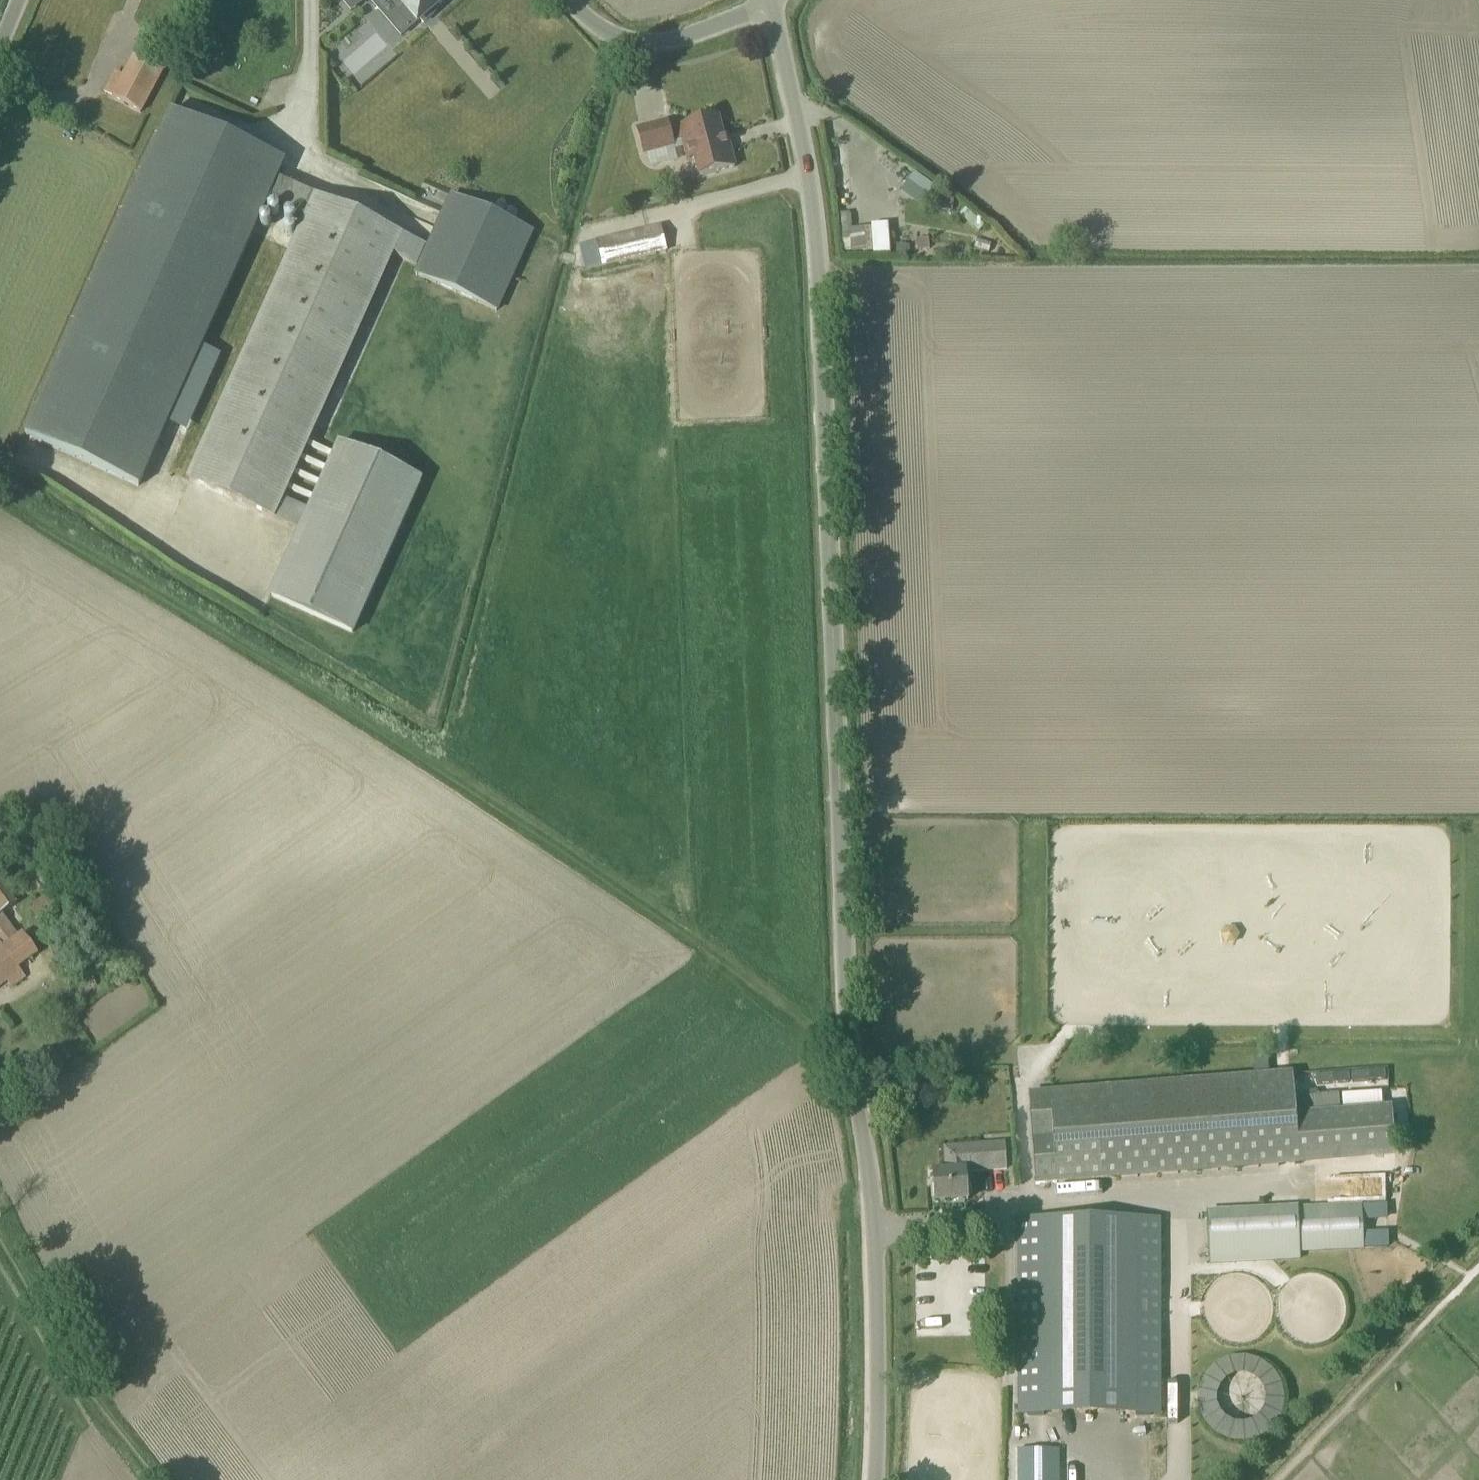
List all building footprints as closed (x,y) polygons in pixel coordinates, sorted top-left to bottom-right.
[(418,23),(421,21),(423,24),(434,14),(432,11),(445,0),(398,0),(418,23)] [(605,47),(599,53),(607,62),(613,57),(605,47)] [(135,55),(112,98),(142,113),(164,71),(135,55)] [(286,162),(171,110),(25,434),(140,486),(268,202),(278,179),(286,162)] [(717,117),(679,127),(680,129),(670,132),(667,122),(637,130),(644,155),(674,146),(673,144),(683,141),(688,161),(695,159),(700,177),(735,167),(730,147),(726,148),(717,117)] [(913,175),(907,183),(925,195),(927,197),(933,189),(913,175)] [(499,311),(526,249),(535,231),(450,194),(427,246),(278,179),(268,202),(309,220),(189,481),(300,531),(270,595),(353,633),(361,614),(421,478),(340,442),(308,511),(281,498),(392,252),(419,264),(415,273),(499,311)] [(938,196),(936,210),(952,212),(953,199),(938,196)] [(666,252),(660,225),(596,240),(602,266),(666,252)] [(843,226),(842,250),(870,251),(871,227),(843,226)] [(6,980),(12,988),(26,976),(18,966),(36,952),(21,933),(18,935),(2,912),(16,902),(0,879),(0,985),(6,980)] [(80,914),(97,901),(83,883),(73,891),(65,881),(30,909),(44,926),(72,904),(80,914)] [(1036,1185),(1263,1168),(1394,1158),(1390,1106),(1294,1113),(1291,1073),(1029,1093),(1036,1185)] [(1346,1085),(1305,1085),(1305,1102),(1347,1101),(1346,1085)] [(933,1173),(935,1202),(968,1200),(966,1171),(1007,1169),(1005,1144),(945,1148),(947,1171),(933,1173)] [(1360,1249),(1359,1202),(1298,1205),(1204,1208),(1207,1263),(1300,1260),(1300,1251),(1360,1249)] [(1013,1216),(1013,1414),(1148,1414),(1157,1414),(1157,1264),(1157,1216),(1013,1216)] [(1270,1445),(1287,1369),(1214,1353),(1196,1428),(1270,1445)] [(1017,1456),(1017,1466),(1058,1467),(1058,1457),(1017,1456)]
